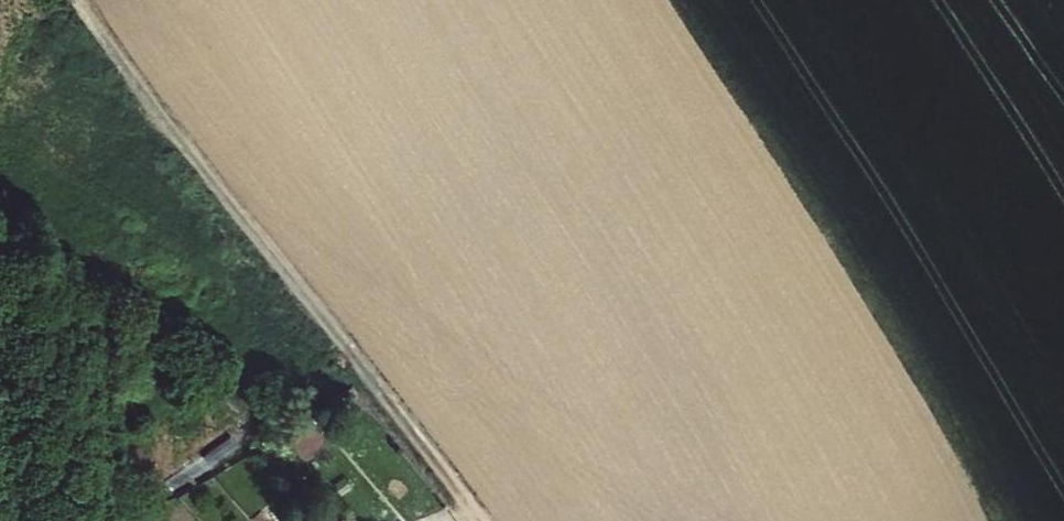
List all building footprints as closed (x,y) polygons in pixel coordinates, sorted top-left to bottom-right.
[(310,415),(285,436),(300,455),(325,433),(310,415)]
